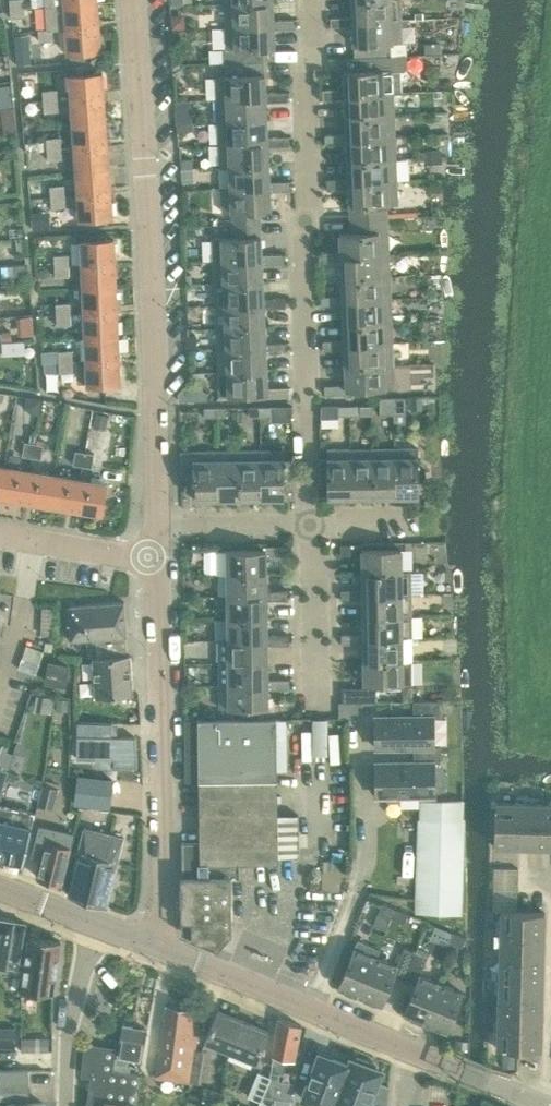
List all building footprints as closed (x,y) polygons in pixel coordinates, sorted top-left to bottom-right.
[(10,8),(24,7),(24,0),(10,0),(10,8)] [(353,16),(353,20),(391,19),(390,0),(352,0),(353,16)] [(97,2),(46,6),(47,29),(47,30),(53,29),(66,28),(99,26),(97,2)] [(226,5),(227,27),(275,25),(274,29),(286,29),(286,19),(275,20),(274,3),(226,5)] [(24,7),(10,8),(11,17),(25,16),(24,7)] [(169,16),(169,30),(182,29),(182,20),(178,16),(169,16)] [(353,16),(342,17),(342,26),(353,26),(355,57),(406,55),(406,42),(402,42),(401,25),(407,25),(407,18),(401,18),(391,19),(353,20),(353,16)] [(342,17),(332,17),(332,27),(342,26),(342,17)] [(286,19),(286,29),(297,29),(297,19),(286,19)] [(224,63),(227,63),(264,62),(264,48),(275,47),(274,29),(275,25),(227,27),(227,49),(223,49),(224,63)] [(99,26),(66,28),(68,53),(101,50),(99,26)] [(47,29),(39,30),(40,41),(54,40),(53,29),(47,30),(47,29)] [(427,54),(441,53),(440,44),(426,45),(427,54)] [(28,46),(16,47),(18,65),(30,64),(28,46)] [(355,71),(345,71),(346,89),(346,94),(392,92),(391,70),(404,69),(407,66),(406,55),(355,57),(355,71)] [(227,76),(217,76),(218,99),(265,97),(265,101),(277,101),(277,92),(266,92),(265,74),(264,62),(227,63),(227,76)] [(103,73),(70,75),(71,100),(104,97),(103,73)] [(58,89),(44,90),(44,101),(58,100),(58,89)] [(334,100),(346,99),(347,116),(393,114),(392,92),(346,94),(346,89),(334,90),(334,100)] [(334,90),(323,90),(324,100),(334,100),(334,90)] [(277,92),(277,101),(288,101),(288,91),(277,92)] [(104,97),(71,100),(73,123),(106,121),(104,97)] [(265,97),(218,99),(219,122),(266,119),(265,101),(265,97)] [(58,100),(44,101),(45,112),(59,111),(58,100)] [(183,101),(175,101),(176,123),(184,123),(183,101)] [(0,109),(0,111),(2,121),(14,120),(12,107),(0,109)] [(348,139),(394,137),(393,114),(347,116),(348,134),(348,139)] [(219,122),(220,143),(267,141),(267,145),(279,145),(279,135),(267,136),(266,119),(219,122)] [(106,121),(73,123),(75,147),(108,145),(106,121)] [(336,134),(325,134),(325,144),(337,144),(336,134)] [(349,162),(386,160),(395,159),(394,137),(347,139),(347,134),(336,134),(337,144),(348,144),(349,162)] [(290,135),(279,135),(279,145),(290,144),(290,135)] [(61,137),(47,138),(48,149),(62,148),(61,137)] [(267,141),(220,143),(221,166),(268,164),(267,145),(267,141)] [(108,145),(75,147),(77,171),(110,169),(108,145)] [(62,148),(48,149),(49,160),(63,159),(62,148)] [(193,167),(193,159),(180,159),(180,168),(193,167)] [(349,184),(396,182),(395,159),(386,160),(349,162),(349,179),(349,184)] [(268,164),(221,166),(221,167),(230,166),(231,187),(269,186),(270,190),(281,189),(281,181),(269,182),(268,164)] [(110,169),(77,171),(78,195),(111,193),(110,169)] [(338,179),(327,179),(327,189),(338,189),(338,179)] [(349,184),(349,179),(338,179),(338,189),(350,188),(351,220),(387,218),(387,205),(397,204),(396,182),(349,184)] [(281,181),(281,189),(292,189),(292,180),(281,181)] [(65,185),(51,186),(52,197),(65,196),(65,185)] [(233,211),(233,224),(261,223),(260,210),(271,209),(270,190),(269,186),(231,187),(222,188),(223,211),(233,211)] [(111,193),(78,195),(80,219),(113,217),(111,193)] [(65,196),(52,197),(52,208),(66,207),(65,196)] [(342,256),(389,254),(387,218),(351,220),(351,232),(340,233),(341,251),(342,256)] [(213,238),(214,262),(263,259),(262,263),(274,263),(273,254),(262,254),(261,223),(233,224),(234,238),(213,238)] [(81,240),(82,265),(115,263),(114,238),(81,240)] [(341,251),(330,252),(330,261),(341,260),(342,278),(390,276),(389,254),(342,256),(341,251)] [(320,261),(330,261),(330,252),(320,252),(320,261)] [(273,254),(274,263),(285,262),(284,253),(273,254)] [(68,254),(54,255),(55,266),(69,265),(68,254)] [(214,262),(215,283),(263,281),(262,263),(263,259),(214,262)] [(82,265),(82,289),(116,287),(115,263),(82,265)] [(24,265),(1,266),(2,276),(25,274),(24,265)] [(69,265),(55,266),(55,277),(69,276),(69,265)] [(343,300),(391,298),(390,276),(342,278),(343,296),(343,300)] [(215,283),(216,305),(264,303),(264,308),(276,308),(275,298),(264,299),(263,281),(215,283)] [(116,287),(83,289),(84,313),(117,311),(116,287)] [(322,306),(332,305),(332,296),(322,296),(322,306)] [(344,323),(392,320),(391,298),(343,300),(343,296),(332,296),(332,305),(343,305),(344,323)] [(275,298),(276,308),(287,307),(287,297),(275,298)] [(70,303),(56,303),(57,314),(71,313),(70,303)] [(216,305),(217,328),(265,326),(264,308),(264,303),(216,305)] [(117,311),(84,313),(85,337),(118,335),(117,311)] [(71,313),(57,314),(57,325),(71,325),(71,313)] [(345,345),(393,343),(392,320),(344,323),(345,341),(345,343),(345,345)] [(217,328),(218,350),(266,347),(266,353),(278,352),(277,342),(266,343),(265,326),(217,328)] [(10,332),(2,333),(3,343),(11,342),(10,332)] [(118,335),(85,337),(85,361),(119,359),(118,335)] [(334,341),(323,341),(324,351),(334,351),(334,341)] [(345,350),(346,367),(394,365),(393,343),(345,345),(345,343),(345,341),(334,341),(334,351),(345,350)] [(289,342),(277,342),(278,352),(289,352),(289,342)] [(266,347),(218,350),(220,373),(267,370),(266,353),(266,347)] [(58,351),(59,362),(72,361),(72,351),(58,351)] [(119,359),(85,361),(86,385),(120,384),(119,359)] [(72,361),(59,362),(59,372),(59,373),(73,372),(72,361)] [(59,362),(44,362),(44,372),(59,372),(59,362)] [(394,365),(346,367),(347,384),(325,385),(326,395),(347,395),(347,391),(395,389),(394,365)] [(267,370),(220,373),(221,395),(251,393),(251,399),(268,399),(268,397),(291,396),(290,386),(268,387),(267,370)] [(178,401),(187,400),(187,385),(186,385),(185,385),(178,393),(178,401)] [(24,407),(29,414),(40,416),(42,400),(26,397),(24,407)] [(395,415),(395,398),(379,398),(379,416),(395,415)] [(405,398),(395,398),(395,415),(405,415),(405,398)] [(420,398),(412,398),(412,409),(421,409),(420,403),(420,398)] [(351,406),(339,406),(339,415),(351,415),(351,406)] [(360,406),(351,406),(351,415),(360,415),(360,406)] [(216,416),(216,407),(205,408),(205,417),(216,416)] [(227,407),(216,407),(216,416),(227,416),(227,407)] [(261,407),(249,407),(249,416),(261,416),(261,407)] [(271,407),(261,407),(261,416),(271,416),(271,407)] [(95,415),(93,429),(106,431),(109,417),(95,415)] [(25,443),(23,456),(33,458),(35,445),(25,443)] [(35,445),(33,458),(42,459),(44,446),(35,445)] [(396,449),(373,449),(374,497),(396,497),(396,449)] [(420,449),(396,449),(396,497),(421,496),(420,481),(423,481),(427,477),(427,467),(422,463),(420,463),(420,449)] [(239,450),(217,451),(219,494),(240,498),(239,450)] [(261,450),(239,450),(240,498),(262,498),(261,450)] [(285,450),(261,450),(262,498),(285,498),(285,450)] [(351,497),(351,450),(328,450),(328,458),(328,498),(351,497)] [(373,450),(351,450),(351,497),(374,497),(373,450)] [(192,451),(181,451),(181,477),(193,477),(193,499),(216,499),(216,451),(192,451)] [(76,452),(74,465),(83,466),(85,453),(76,452)] [(85,453),(83,466),(93,468),(95,455),(85,453)] [(0,497),(25,501),(30,471),(5,467),(0,497)] [(30,471),(25,501),(50,506),(56,475),(30,471)] [(56,475),(50,506),(76,510),(81,479),(56,475)] [(81,479),(76,510),(102,514),(107,484),(81,479)] [(228,551),(219,551),(219,573),(266,573),(266,555),(288,555),(288,546),(267,546),(267,550),(228,551)] [(364,573),(403,572),(403,550),(364,550),(364,546),(342,546),(342,556),(364,556),(364,573)] [(403,572),(364,573),(364,590),(364,595),(412,594),(412,572),(403,572)] [(266,573),(219,573),(220,575),(228,575),(229,596),(266,596),(266,600),(277,600),(277,591),(266,591),(266,573)] [(353,591),(353,600),(364,600),(364,617),(412,617),(412,594),(364,595),(364,590),(353,591)] [(288,591),(277,591),(277,600),(288,599),(288,595),(288,591)] [(343,600),(353,600),(353,591),(343,591),(343,600)] [(266,596),(229,596),(229,618),(266,617),(266,600),(266,596)] [(125,602),(68,606),(71,641),(86,640),(88,660),(93,660),(95,697),(133,694),(133,693),(131,655),(127,656),(126,637),(128,637),(125,602)] [(266,617),(229,618),(229,640),(267,640),(267,644),(278,644),(278,635),(267,635),(266,617)] [(412,617),(364,617),(365,635),(365,640),(413,639),(412,617)] [(289,635),(278,635),(278,644),(289,644),(289,639),(289,635)] [(343,644),(354,644),(354,635),(343,635),(343,644)] [(365,635),(354,635),(354,644),(365,644),(365,663),(413,662),(413,639),(365,640),(365,635)] [(229,640),(219,640),(220,663),(267,662),(267,644),(267,640),(229,640)] [(267,662),(220,663),(220,686),(267,685),(267,689),(278,689),(278,680),(267,680),(267,662)] [(365,688),(342,688),(343,702),(377,702),(377,688),(377,685),(404,685),(404,700),(413,700),(413,662),(365,663),(365,685),(365,688)] [(64,684),(67,666),(50,663),(47,681),(64,684)] [(289,680),(278,680),(278,689),(289,689),(289,685),(289,680)] [(267,685),(220,686),(220,708),(237,708),(237,720),(257,720),(257,708),(267,708),(267,689),(267,685)] [(52,698),(39,696),(37,706),(50,709),(52,698)] [(376,748),(415,747),(415,746),(435,745),(434,716),(440,716),(440,700),(414,701),(414,716),(376,717),(376,729),(373,732),(373,741),(376,744),(376,748)] [(200,843),(182,843),(183,896),(183,915),(183,931),(183,933),(184,933),(199,939),(199,940),(201,940),(216,946),(215,946),(216,947),(217,947),(218,946),(229,933),(230,932),(230,878),(239,878),(239,863),(278,863),(278,856),(300,856),(299,815),(278,815),(277,780),(277,771),(287,771),(286,719),(257,720),(237,720),(185,720),(186,781),(186,782),(199,782),(199,788),(200,843)] [(77,722),(76,758),(96,759),(113,759),(113,766),(132,767),(137,767),(135,736),(117,736),(111,736),(111,723),(77,722)] [(376,766),(373,769),(373,778),(377,781),(377,796),(386,796),(388,801),(398,801),(400,796),(435,795),(435,791),(440,791),(448,783),(448,772),(441,766),(441,762),(441,747),(441,746),(435,746),(415,746),(415,747),(415,762),(376,763),(376,766)] [(78,775),(74,803),(109,807),(112,780),(78,775)] [(43,784),(37,806),(52,809),(58,788),(43,784)] [(489,837),(496,837),(495,845),(550,847),(550,804),(497,802),(496,812),(490,812),(489,837)] [(23,864),(35,813),(0,804),(0,858),(23,864)] [(464,821),(420,820),(417,913),(460,915),(464,821)] [(39,826),(32,856),(43,858),(38,878),(61,883),(73,834),(39,826)] [(68,893),(67,894),(70,895),(106,907),(117,862),(123,837),(84,827),(78,852),(69,886),(68,893)] [(132,849),(131,862),(140,862),(140,849),(132,849)] [(338,890),(341,862),(323,860),(320,888),(338,890)] [(381,903),(377,912),(390,917),(393,908),(381,903)] [(393,908),(390,917),(402,922),(406,913),(393,908)] [(496,1048),(540,1049),(545,912),(501,911),(496,1048)] [(17,968),(24,927),(12,925),(14,919),(0,916),(0,965),(17,968)] [(447,941),(455,944),(460,946),(464,937),(451,932),(447,941)] [(29,937),(20,989),(54,990),(60,941),(29,937)] [(356,939),(336,986),(358,995),(374,956),(374,957),(378,948),(356,939)] [(391,975),(402,980),(414,951),(402,947),(395,965),(374,957),(374,956),(358,995),(379,1004),(391,975)] [(402,1013),(423,1022),(439,983),(418,974),(426,956),(414,951),(402,980),(413,984),(402,1013)] [(439,983),(423,1022),(445,1031),(461,992),(439,983)] [(158,1077),(191,1082),(201,1010),(201,1009),(166,1005),(166,1006),(167,1006),(158,1077)] [(206,1040),(230,1050),(242,1020),(218,1011),(206,1040)] [(272,1067),(271,1072),(279,1074),(282,1074),(285,1057),(294,1059),(301,1026),(279,1017),(279,1018),(278,1023),(274,1056),(272,1067)] [(242,1020),(230,1050),(257,1061),(268,1031),(242,1020)] [(118,1048),(115,1062),(127,1064),(129,1058),(141,1061),(147,1030),(131,1027),(123,1025),(118,1048)] [(0,1030),(0,1046),(14,1046),(15,1031),(0,1030)] [(48,1038),(35,1038),(35,1050),(48,1050),(48,1038)] [(454,1041),(454,1050),(465,1050),(467,1050),(467,1041),(465,1041),(454,1041)] [(81,1072),(83,1072),(84,1069),(91,1070),(90,1077),(90,1081),(89,1088),(86,1105),(112,1105),(113,1098),(137,1101),(141,1073),(112,1070),(115,1048),(85,1044),(81,1072)] [(334,1103),(333,1103),(348,1064),(331,1058),(323,1055),(319,1053),(302,1098),(323,1105),(333,1105),(334,1103)] [(504,1055),(504,1070),(516,1070),(517,1056),(504,1055)] [(355,1057),(354,1060),(350,1058),(348,1064),(333,1103),(334,1103),(341,1105),(386,1105),(388,1086),(377,1082),(381,1070),(376,1068),(368,1065),(369,1062),(355,1057)] [(0,1070),(0,1099),(10,1099),(10,1105),(43,1105),(43,1103),(29,1103),(29,1070),(0,1070)] [(259,1072),(249,1095),(261,1100),(263,1096),(269,1080),(270,1076),(259,1072)] [(269,1080),(263,1096),(274,1097),(291,1099),(293,1083),(278,1081),(269,1080)] [(204,1090),(203,1099),(222,1103),(223,1093),(204,1090)] [(258,1105),(275,1105),(274,1097),(263,1096),(261,1100),(258,1105)] [(274,1097),(275,1105),(290,1105),(291,1099),(274,1097)]
